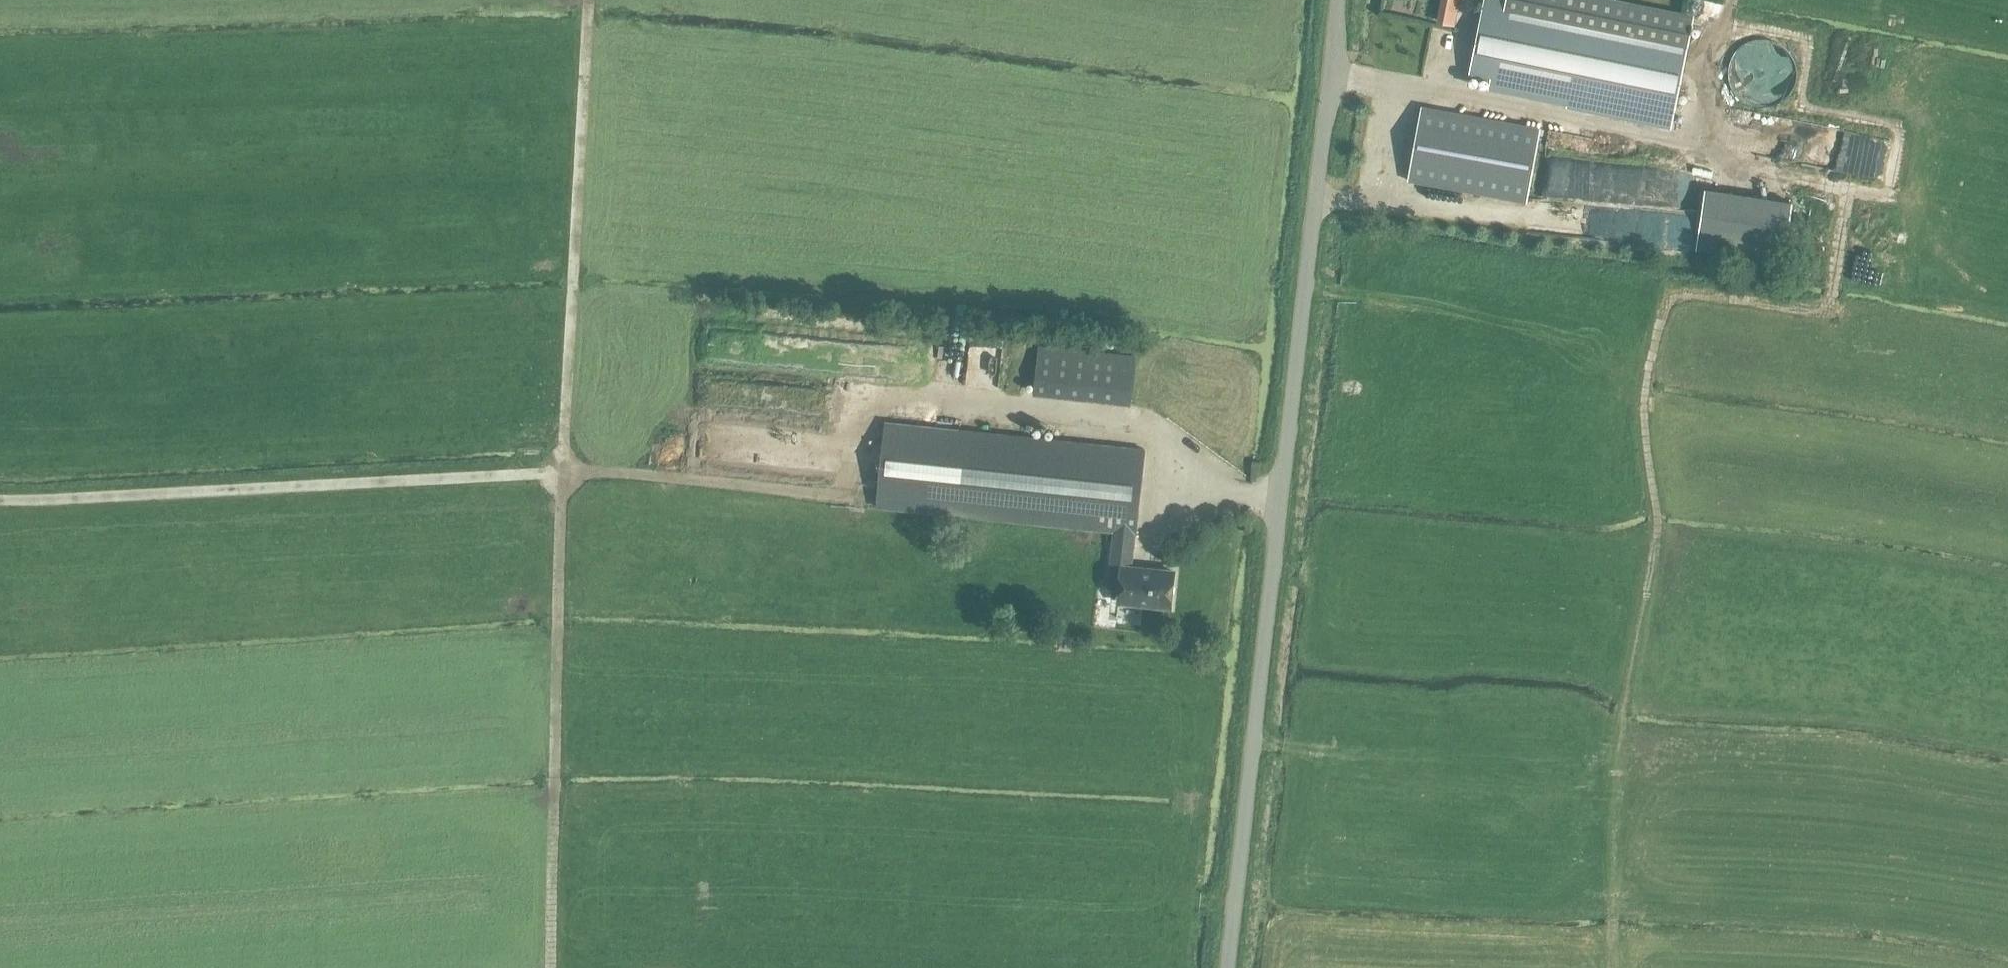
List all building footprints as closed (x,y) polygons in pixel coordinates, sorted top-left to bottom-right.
[(1438,21),(1455,24),(1459,0),(1442,0),(1438,21)] [(1503,0),(1486,0),(1471,73),(1491,77),(1489,89),(1672,127),(1695,19),(1603,0),(1507,0),(1507,1),(1503,0)] [(1409,180),(1527,202),(1541,128),(1423,107),(1409,180)] [(1792,202),(1706,189),(1697,251),(1783,263),(1792,202)] [(1136,355),(1040,345),(1035,394),(1131,404),(1136,355)] [(1108,588),(1120,589),(1119,602),(1170,607),(1174,571),(1132,567),(1136,533),(1145,449),(887,422),(878,506),(1114,531),(1108,588)]
